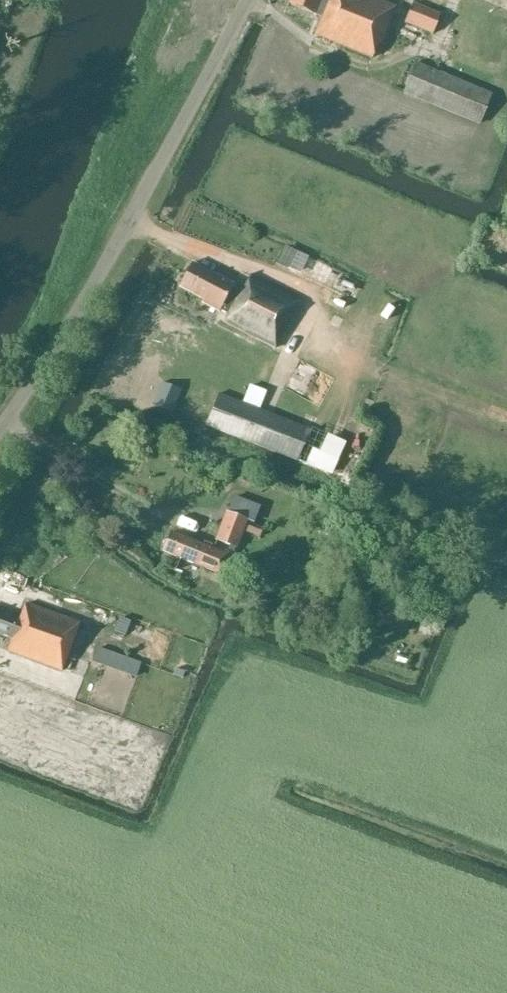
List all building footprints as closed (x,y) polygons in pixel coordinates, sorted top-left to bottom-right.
[(378,0),(291,0),(289,5),(312,14),(313,12),(322,16),(314,35),(371,58),(378,42),(381,43),(393,13),(395,7),(378,0)] [(395,7),(393,13),(407,18),(409,14),(412,4),(402,0),(398,0),(395,7)] [(440,16),(412,4),(409,14),(407,18),(405,23),(433,34),(440,16)] [(491,95),(415,63),(403,93),(479,125),(491,95)] [(277,264),(290,270),(332,290),(325,305),(348,316),(364,283),(285,246),(277,264)] [(232,285),(190,264),(179,287),(203,299),(201,303),(219,312),(220,310),(228,315),(224,323),(276,349),(299,303),(248,277),(238,297),(229,293),(232,285)] [(386,338),(401,309),(381,299),(366,328),(386,338)] [(153,405),(173,413),(182,391),(173,387),(181,372),(164,361),(151,383),(160,387),(153,405)] [(206,390),(194,420),(207,425),(219,395),(206,390)] [(345,443),(309,429),(220,394),(219,395),(207,425),(207,426),(332,476),(345,443)] [(248,523),(250,524),(253,525),(261,505),(234,495),(217,541),(238,549),(248,523)] [(250,524),(246,533),(259,537),(262,529),(253,525),(250,524)] [(227,555),(170,533),(163,552),(219,574),(227,555)] [(0,613),(0,634),(11,638),(6,652),(62,672),(80,625),(24,604),(19,620),(0,613)] [(113,633),(124,637),(130,621),(119,617),(113,633)] [(135,678),(141,663),(110,653),(105,668),(135,678)]
